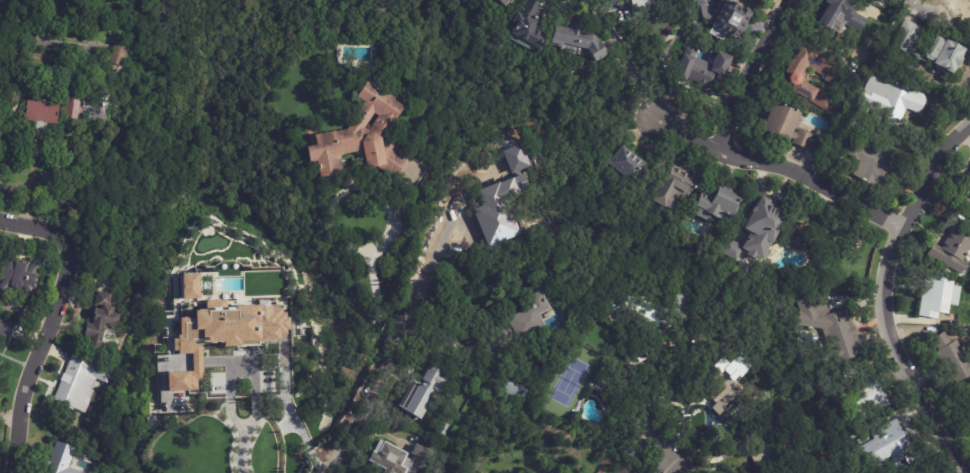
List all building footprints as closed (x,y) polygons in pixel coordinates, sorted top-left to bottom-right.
[(506,8),(498,0),(514,0),(506,8)] [(524,16),(531,0),(533,0),(536,2),(543,5),(538,17),(544,20),(543,22),(547,24),(542,35),(551,39),(550,43),(551,44),(550,47),(547,46),(546,50),(543,49),(541,54),(513,42),(517,32),(511,29),(515,21),(518,22),(521,15),(524,16)] [(631,9),(651,7),(650,0),(630,0),(631,9)] [(712,15),(721,0),(725,0),(748,13),(733,40),(726,36),(724,41),(693,23),(687,0),(705,0),(708,12),(710,13),(712,15)] [(821,3),(823,0),(837,0),(854,9),(853,12),(858,15),(867,20),(860,33),(843,24),(831,46),(820,40),(824,32),(814,27),(825,5),(821,3)] [(960,61),(952,77),(894,47),(907,22),(926,31),(917,51),(928,56),(937,38),(964,52),(960,61)] [(605,42),(613,55),(600,63),(592,50),(583,48),(582,53),(565,49),(566,48),(555,45),(559,26),(576,29),(577,23),(589,26),(587,32),(595,34),(595,38),(598,44),(604,40),(605,42)] [(112,80),(100,75),(105,62),(108,63),(117,41),(131,47),(123,68),(119,66),(113,81),(112,80)] [(693,43),(698,46),(696,49),(698,50),(695,56),(710,63),(716,51),(729,57),(715,89),(709,86),(707,90),(695,84),(696,82),(685,77),(682,83),(672,78),(682,54),(684,55),(688,46),(690,47),(692,43),(693,43)] [(786,87),(783,86),(781,84),(780,83),(780,80),(781,77),(782,75),(784,74),(781,73),(791,55),(792,56),(798,46),(805,50),(807,46),(820,53),(820,54),(826,58),(823,63),(843,76),(836,88),(821,80),(823,77),(808,68),(799,83),(812,91),(814,87),(823,92),(822,94),(831,100),(824,112),(807,102),(806,104),(784,91),(786,87)] [(918,113),(918,115),(905,109),(896,131),(881,124),(884,115),(866,109),(864,115),(850,109),(857,93),(860,94),(867,76),(876,79),(875,81),(898,90),(899,87),(925,97),(918,113)] [(412,191),(380,168),(372,169),(373,173),(337,180),(336,177),(322,179),(320,162),(312,163),(310,148),(320,146),(317,136),(337,131),(337,132),(347,130),(367,102),(359,96),(369,82),(381,90),(383,88),(397,98),(396,100),(408,109),(387,139),(388,146),(390,148),(392,144),(406,154),(407,153),(429,169),(413,191),(412,191)] [(8,90),(26,92),(24,114),(6,112),(8,90)] [(83,105),(82,120),(66,119),(68,100),(84,102),(83,105)] [(40,131),(33,130),(34,123),(28,123),(30,103),(56,105),(56,103),(59,104),(59,106),(63,106),(61,126),(51,125),(51,132),(40,131)] [(796,116),(790,132),(796,134),(797,130),(813,137),(807,150),(792,144),(793,140),(787,138),(785,143),(757,132),(769,104),(797,115),(796,116)] [(113,120),(114,105),(121,106),(120,120),(113,120)] [(845,119),(854,123),(850,130),(842,126),(845,119)] [(889,183),(883,193),(850,177),(858,162),(843,155),(853,134),(869,142),(866,150),(873,154),(879,142),(903,154),(889,183)] [(633,151),(651,165),(638,183),(613,165),(626,146),(633,151)] [(522,162),(526,174),(519,176),(525,192),(508,199),(521,233),(490,245),(477,210),(487,206),(481,191),(506,182),(506,183),(512,180),(506,167),(521,161),(522,162)] [(668,168),(687,179),(688,176),(697,181),(684,203),(668,194),(659,210),(643,201),(663,165),(668,168)] [(961,187),(969,182),(969,206),(967,207),(960,195),(960,193),(964,191),(961,187)] [(724,189),(737,196),(735,202),(736,203),(735,205),(733,204),(732,208),(736,210),(729,224),(714,217),(712,221),(710,219),(708,223),(688,214),(698,193),(709,199),(715,185),(724,189)] [(770,206),(776,209),(779,206),(788,210),(761,260),(754,256),(752,260),(750,259),(747,265),(738,260),(737,262),(721,253),(729,237),(743,244),(746,238),(746,239),(749,234),(740,230),(749,214),(749,212),(751,209),(753,208),(759,196),(768,201),(766,204),(770,206)] [(962,226),(969,230),(969,248),(968,247),(961,261),(966,264),(960,275),(924,255),(931,244),(939,248),(948,233),(940,228),(946,217),(962,226)] [(807,244),(808,244),(803,253),(798,250),(794,249),(789,248),(784,248),(781,238),(790,237),(796,238),(802,240),(807,244)] [(3,295),(0,292),(0,274),(5,262),(4,258),(13,255),(15,259),(20,260),(30,263),(35,259),(42,266),(37,272),(41,274),(36,287),(31,286),(36,299),(26,301),(23,292),(8,288),(3,295)] [(199,298),(198,273),(180,274),(181,299),(199,298)] [(950,299),(949,304),(941,303),(937,321),(914,317),(922,274),(944,279),(942,289),(951,291),(950,299)] [(670,332),(637,319),(635,324),(605,312),(608,303),(602,301),(606,289),(611,291),(612,290),(669,311),(673,300),(671,299),(675,290),(682,293),(681,296),(692,300),(679,335),(670,332)] [(101,293),(112,295),(109,307),(118,309),(116,315),(123,316),(120,329),(107,326),(103,344),(104,345),(102,355),(90,352),(93,339),(85,337),(88,325),(94,327),(97,311),(93,310),(98,292),(101,293)] [(556,309),(557,312),(545,318),(551,329),(521,346),(518,340),(505,347),(512,358),(496,367),(480,340),(535,309),(532,303),(547,294),(556,309)] [(825,295),(830,313),(848,307),(854,327),(855,326),(858,334),(857,335),(863,354),(834,363),(823,329),(799,329),(796,301),(812,295),(813,299),(825,295)] [(254,347),(226,347),(225,340),(213,340),(213,342),(207,342),(207,340),(205,340),(205,328),(197,328),(197,313),(208,313),(208,304),(226,304),(226,301),(236,301),(236,299),(237,298),(239,297),(241,297),(242,298),(242,300),(242,301),(253,301),(253,302),(257,302),(257,310),(279,310),(279,339),(277,339),(277,341),(272,341),(272,339),(264,339),(264,347),(254,347)] [(959,305),(965,315),(955,322),(948,310),(958,304),(959,305)] [(9,339),(0,335),(0,319),(15,326),(10,336),(9,339)] [(967,358),(969,356),(969,377),(955,386),(935,353),(937,352),(930,340),(942,332),(949,343),(956,339),(957,341),(967,358)] [(743,409),(734,400),(726,409),(733,415),(726,422),(720,416),(718,418),(710,411),(718,402),(714,399),(720,392),(711,383),(718,375),(712,369),(725,354),(733,361),(741,351),(754,362),(737,381),(754,397),(743,409)] [(97,364),(92,376),(100,379),(95,392),(96,393),(87,416),(55,402),(75,354),(97,364)] [(414,381),(423,386),(426,382),(423,381),(433,363),(447,371),(445,376),(449,378),(442,391),(439,390),(422,421),(399,408),(414,381)] [(876,383),(889,406),(876,414),(872,407),(862,412),(866,419),(851,428),(837,404),(859,391),(854,382),(870,372),(876,383)] [(505,393),(512,380),(531,390),(524,403),(505,393)] [(960,408),(969,400),(969,420),(960,408)] [(785,464),(762,472),(756,472),(750,459),(758,456),(755,448),(739,455),(734,441),(752,433),(750,427),(767,420),(785,464)] [(897,425),(913,453),(909,455),(912,460),(896,469),(891,461),(888,463),(886,459),(866,470),(855,450),(874,439),(871,433),(895,420),(897,425)] [(437,432),(443,422),(452,427),(446,437),(437,432)] [(433,451),(422,472),(391,472),(392,470),(371,459),(382,438),(408,453),(406,456),(411,459),(414,453),(412,453),(418,443),(433,451)] [(70,471),(75,472),(44,472),(52,449),(56,450),(59,443),(78,449),(78,450),(70,471)]
